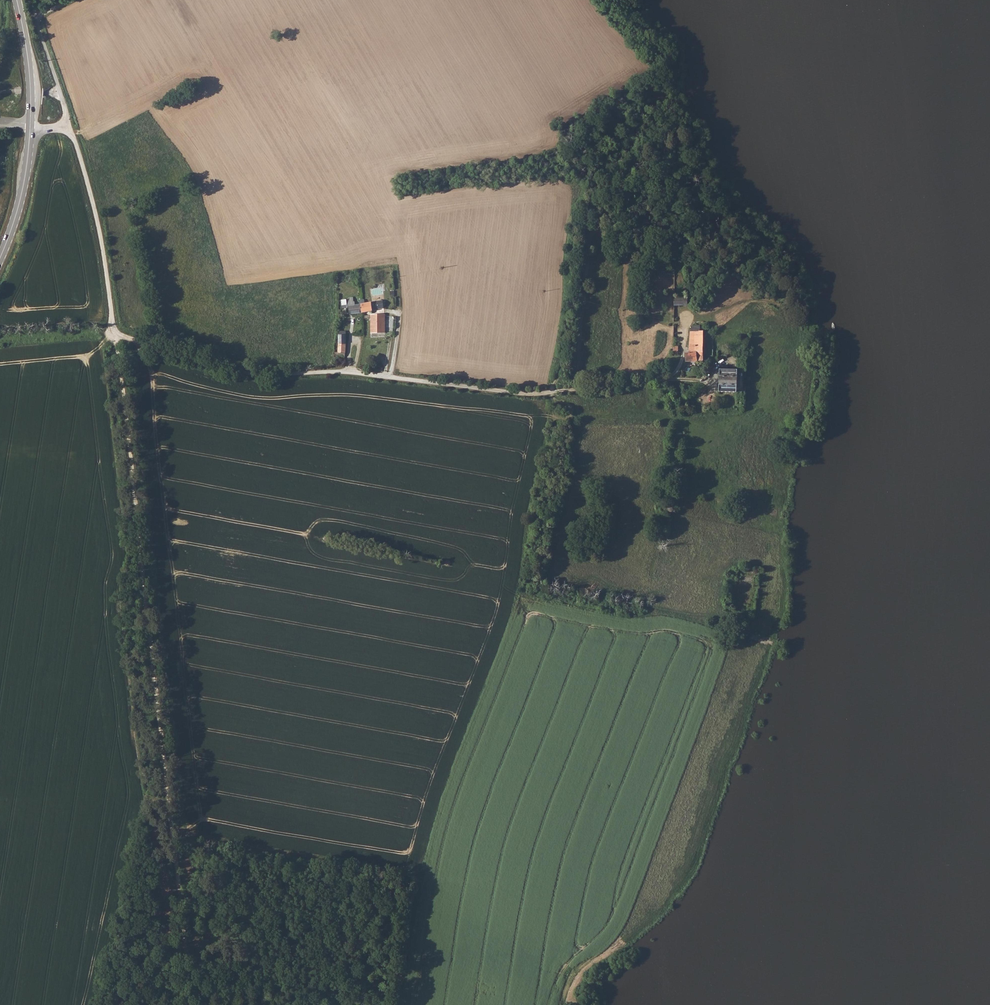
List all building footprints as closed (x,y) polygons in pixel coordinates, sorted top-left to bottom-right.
[(686,296),(672,297),(672,305),(686,304),(686,296)] [(354,301),(354,302),(353,297),(348,298),(349,299),(341,300),(342,309),(349,308),(350,315),(362,313),(362,314),(363,314),(362,303),(355,304),(354,301)] [(382,300),(362,303),(363,314),(373,312),(373,311),(384,309),(382,300)] [(385,314),(370,314),(370,333),(385,333),(385,314)] [(684,359),(684,362),(701,363),(704,332),(706,332),(706,327),(701,327),(701,324),(691,324),(690,329),(687,352),(685,352),(684,359)] [(338,342),(334,342),(333,352),(333,359),(345,359),(346,335),(338,335),(338,342)] [(732,394),(734,372),(718,371),(716,393),(732,394)]
